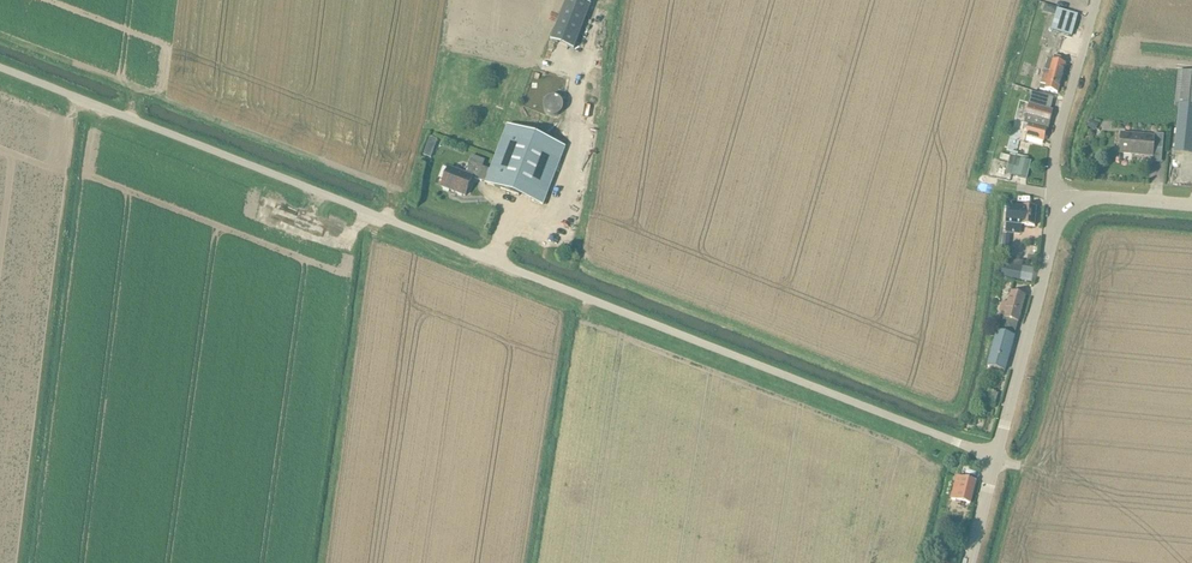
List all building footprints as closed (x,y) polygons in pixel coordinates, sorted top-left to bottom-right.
[(590,5),(577,0),(566,0),(550,41),(573,50),(590,5)] [(1057,16),(1052,31),(1071,37),(1077,16),(1078,15),(1059,10),(1058,10),(1057,16)] [(1043,71),(1039,90),(1057,94),(1065,64),(1060,63),(1061,58),(1054,56),(1053,61),(1048,60),(1045,71),(1043,71)] [(1174,104),(1179,105),(1174,153),(1191,155),(1191,73),(1178,71),(1174,104)] [(554,118),(556,117),(559,116),(560,114),(562,112),(563,110),(563,108),(563,105),(562,103),(561,101),(559,99),(557,98),(555,97),(552,97),(550,98),(548,99),(546,100),(544,102),(543,105),(543,107),(543,110),(544,112),(545,114),(547,116),(549,117),(552,117),(554,118)] [(1048,130),(1052,111),(1028,106),(1023,126),(1028,127),(1025,138),(1044,142),(1047,130),(1048,130)] [(1091,121),(1087,127),(1091,130),(1095,123),(1091,121)] [(543,206),(565,148),(508,126),(491,171),(483,168),(485,161),(472,156),(465,174),(449,168),(442,188),(465,197),(472,179),(543,206)] [(1154,137),(1122,135),(1120,154),(1153,157),(1154,149),(1162,149),(1163,135),(1154,134),(1154,137)] [(427,145),(423,156),(431,158),(437,140),(434,139),(430,137),(427,145)] [(1001,154),(999,160),(1009,162),(1010,156),(1001,154)] [(1027,179),(1031,161),(1031,160),(1016,158),(1017,155),(1011,154),(1010,156),(1009,162),(1006,174),(1017,177),(1017,178),(1027,179)] [(1006,224),(1005,234),(1020,235),(1020,226),(1035,227),(1036,208),(1024,207),(1025,199),(1017,198),(1017,206),(1014,206),(1008,206),(1006,224)] [(1018,280),(1020,268),(1003,265),(1001,278),(1018,280)] [(1019,323),(1026,296),(1010,292),(1007,304),(1002,303),(999,312),(1004,314),(1003,319),(1019,323)] [(1005,372),(1015,337),(997,333),(987,367),(1005,372)] [(994,410),(998,395),(981,390),(977,404),(994,410)] [(970,505),(976,482),(957,477),(951,500),(970,505)] [(949,552),(951,543),(940,541),(938,550),(949,552)]
